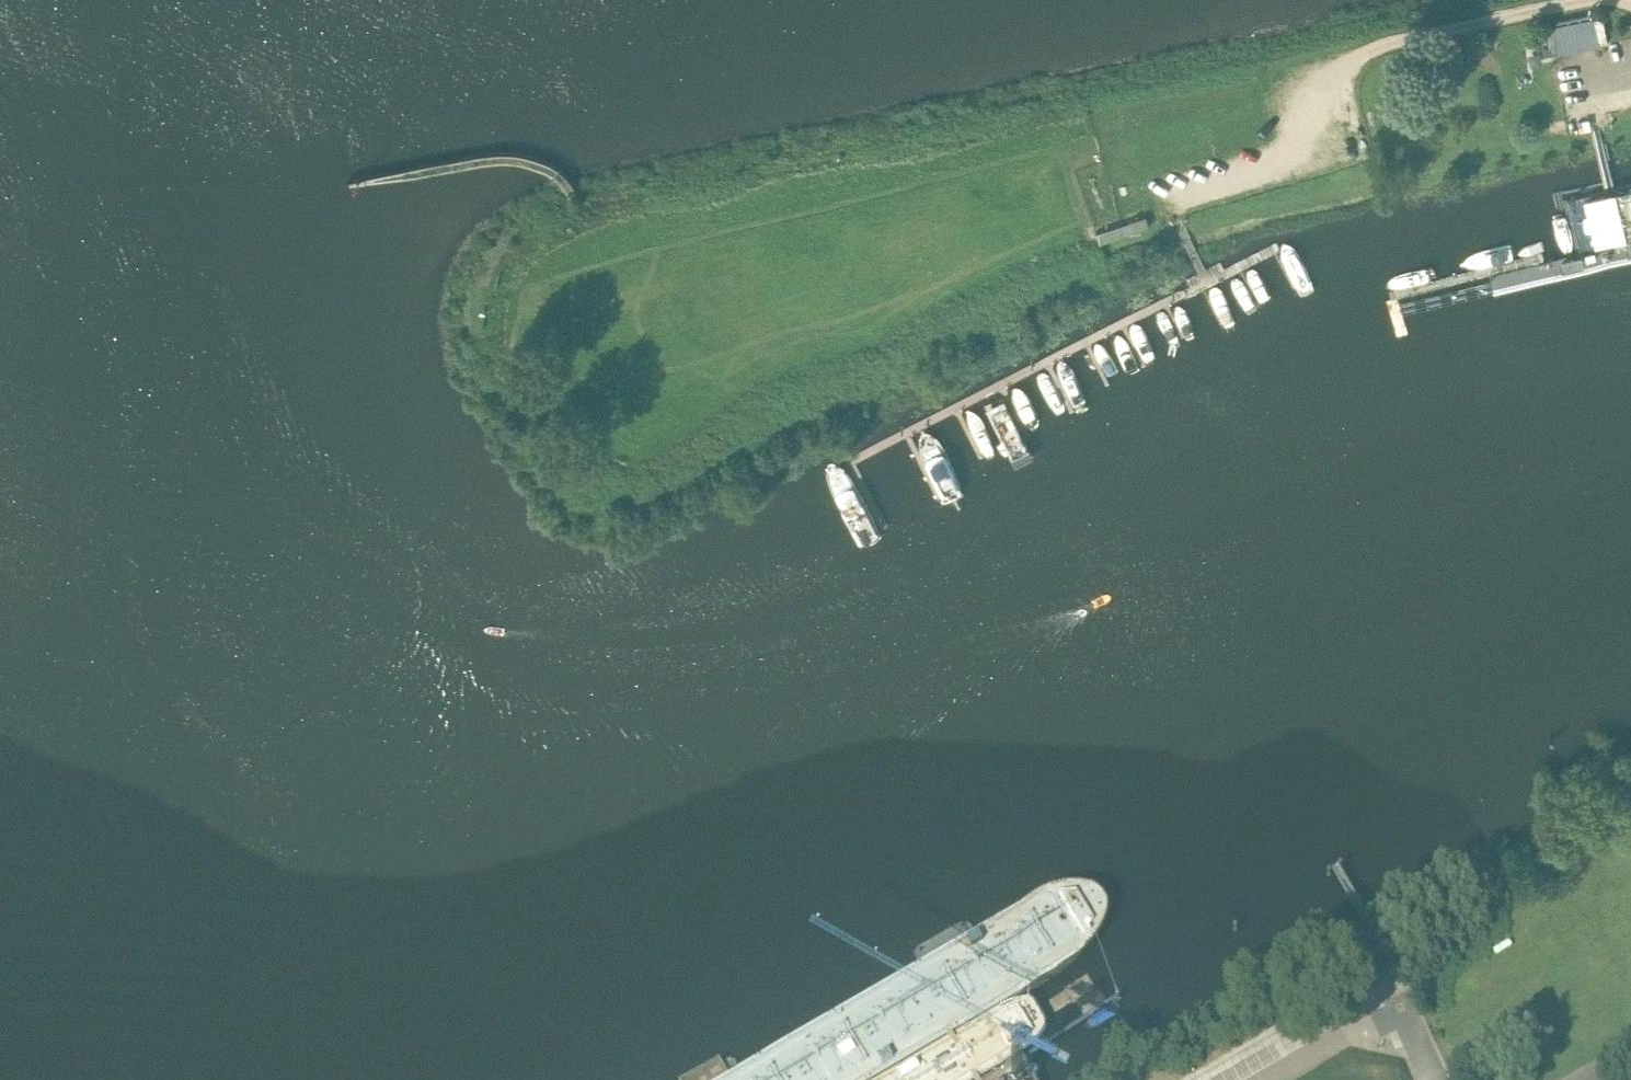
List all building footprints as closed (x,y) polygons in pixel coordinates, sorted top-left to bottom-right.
[(1546,202),(1558,259),(1630,242),(1630,182),(1608,187),(1546,202)]
